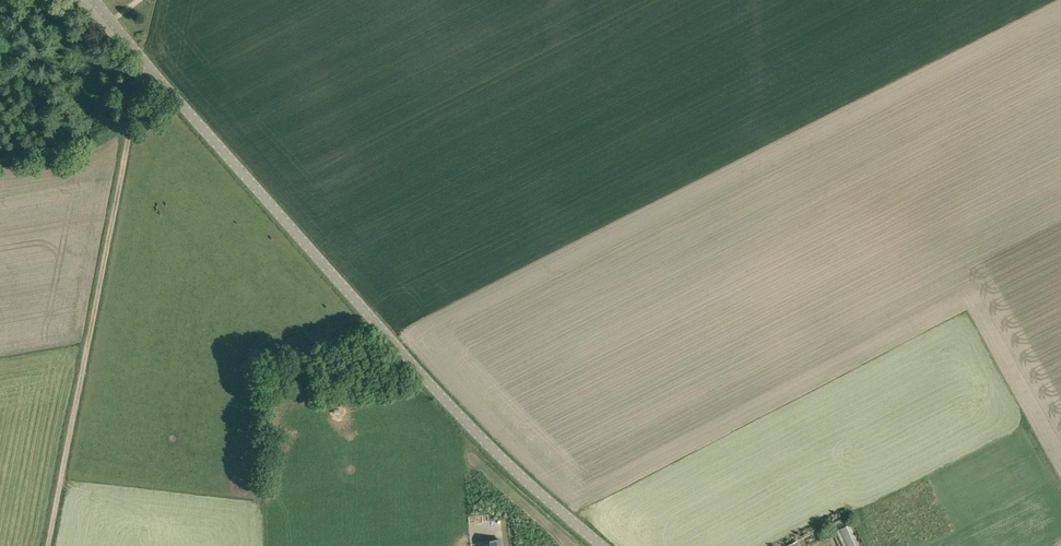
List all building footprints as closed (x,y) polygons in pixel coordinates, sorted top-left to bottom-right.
[(850,524),(841,528),(849,545),(860,545),(850,524)]
